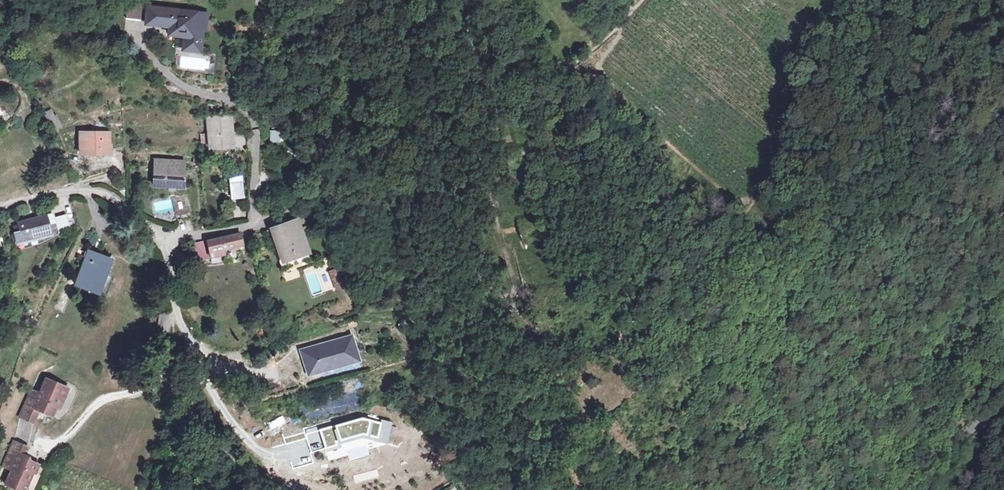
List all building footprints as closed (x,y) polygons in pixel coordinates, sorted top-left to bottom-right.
[(150,20),(159,22),(161,5),(152,4),(150,20)] [(161,5),(159,22),(174,24),(175,16),(167,15),(168,6),(161,5)] [(209,11),(168,6),(167,15),(175,16),(174,24),(173,32),(182,33),(182,28),(192,29),(191,40),(205,41),(209,11)] [(182,28),(182,33),(189,34),(188,47),(204,49),(205,41),(191,40),(192,29),(182,28)] [(45,111),(53,127),(62,120),(65,118),(55,104),(45,111)] [(235,118),(214,120),(216,145),(237,143),(235,118)] [(83,133),(83,152),(110,151),(110,132),(83,133)] [(157,181),(184,182),(185,162),(158,161),(157,181)] [(232,176),(234,195),(245,194),(243,175),(232,176)] [(178,210),(182,222),(194,219),(190,206),(178,210)] [(59,214),(52,216),(57,234),(64,232),(59,214)] [(57,234),(52,216),(25,223),(27,230),(19,232),(21,243),(57,234)] [(285,230),(297,226),(295,221),(283,225),(285,230)] [(285,230),(283,225),(272,229),(278,248),(275,249),(282,268),(308,259),(297,226),(285,230)] [(195,254),(205,252),(207,258),(223,254),(222,249),(241,244),(239,233),(206,241),(206,242),(193,245),(195,254)] [(100,295),(114,260),(92,251),(77,286),(100,295)] [(345,273),(354,269),(350,260),(341,264),(345,273)] [(334,290),(343,287),(336,267),(327,270),(334,290)] [(405,334),(411,328),(403,320),(397,325),(405,334)] [(411,328),(405,334),(414,343),(421,336),(412,327),(411,328)] [(300,350),(305,368),(307,367),(310,375),(320,372),(319,370),(358,358),(351,336),(300,350)] [(58,357),(60,352),(41,345),(39,350),(58,357)] [(61,400),(64,391),(46,383),(39,399),(38,404),(30,401),(21,420),(21,423),(35,428),(40,415),(53,420),(56,412),(60,413),(65,401),(61,400)] [(7,466),(15,470),(13,476),(8,489),(29,489),(35,477),(37,478),(40,470),(31,466),(29,461),(26,461),(29,451),(15,445),(7,466)] [(4,472),(13,476),(15,470),(7,466),(4,472)]
